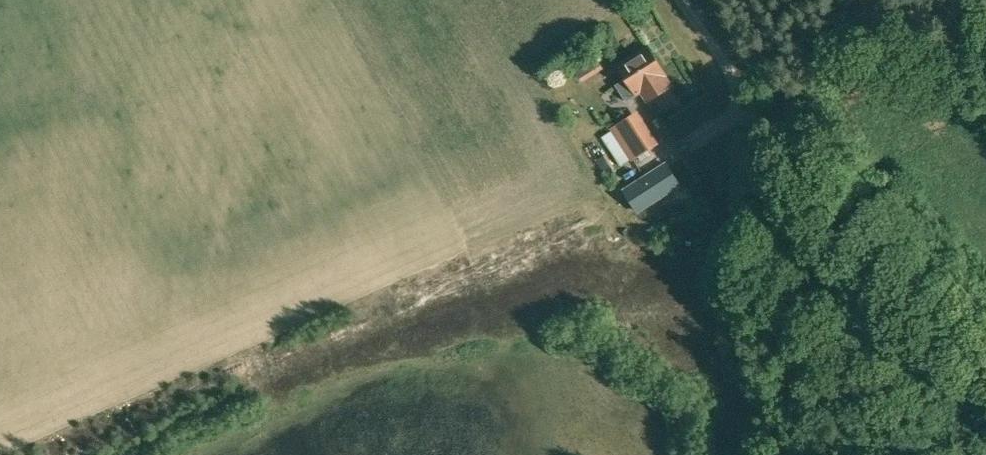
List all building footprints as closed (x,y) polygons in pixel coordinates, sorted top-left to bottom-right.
[(616,85),(626,101),(641,91),(648,101),(671,86),(665,76),(666,75),(646,45),(617,64),(626,78),(616,85)] [(610,129),(630,160),(657,142),(637,111),(610,129)] [(623,191),(638,213),(681,185),(666,163),(623,191)]
